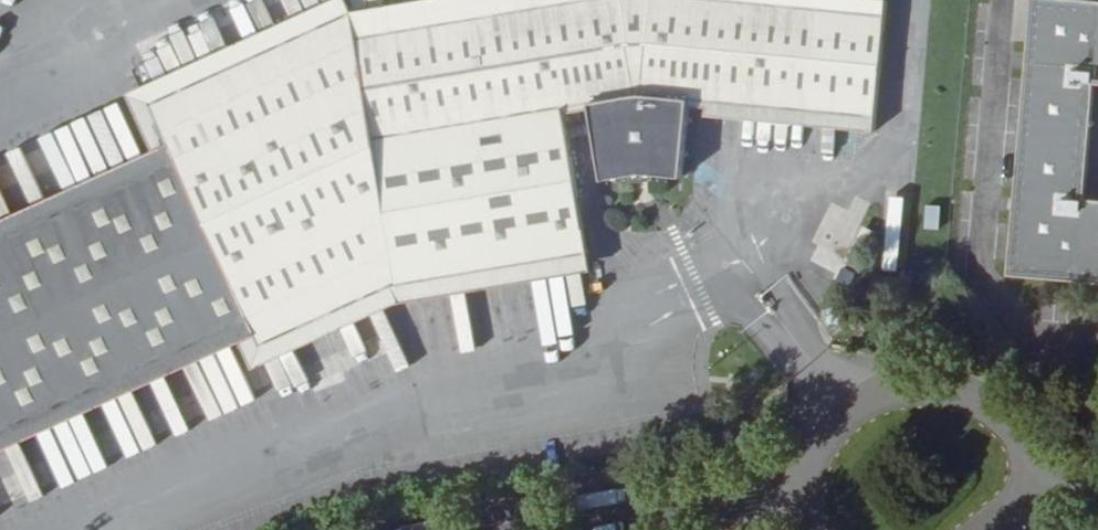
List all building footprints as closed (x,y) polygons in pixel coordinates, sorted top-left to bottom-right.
[(137,79),(168,146),(178,143),(151,87),(348,0),(315,0),(137,79)] [(601,256),(582,134),(587,133),(584,114),(604,111),(617,182),(657,175),(693,181),(699,108),(716,110),(716,117),(887,135),(902,3),(871,0),(438,0),(370,11),(364,0),(348,0),(151,87),(178,143),(168,146),(246,314),(259,307),(277,347),(399,295),(601,256)] [(1051,0),(1039,0),(1011,284),(1097,293),(1097,210),(1093,210),(1097,166),(1097,5),(1051,0)] [(61,178),(0,206),(0,224),(67,193),(168,146),(137,79),(129,82),(154,135),(61,178)] [(144,360),(246,314),(168,146),(67,193),(0,224),(0,425),(144,360)] [(253,329),(269,365),(406,305),(603,273),(601,256),(399,295),(277,347),(259,307),(246,314),(253,329)] [(144,360),(0,425),(0,442),(151,375),(253,329),(246,314),(144,360)]
